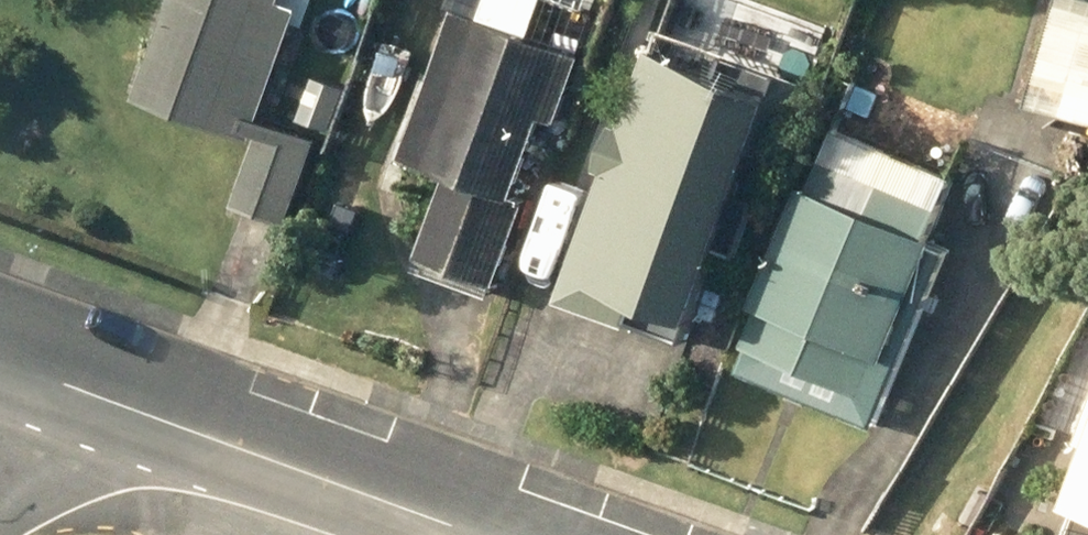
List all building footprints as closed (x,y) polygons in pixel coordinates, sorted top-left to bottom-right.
[(142,101),(261,144),(239,207),(292,226),(320,148),(265,128),(305,13),(287,6),(289,0),(178,0),(142,101)] [(1030,109),(1087,126),(1087,0),(1065,0),(1030,109)] [(455,178),(419,272),(499,301),(536,206),(517,199),(548,118),(563,125),(588,60),(466,12),(409,161),(455,178)] [(602,171),(611,175),(565,306),(699,354),(772,159),(785,163),(812,87),(735,59),(727,84),(653,58),(626,132),(616,129),(602,171)] [(829,165),(744,376),(881,433),(958,249),(936,241),(947,213),(829,165)]
